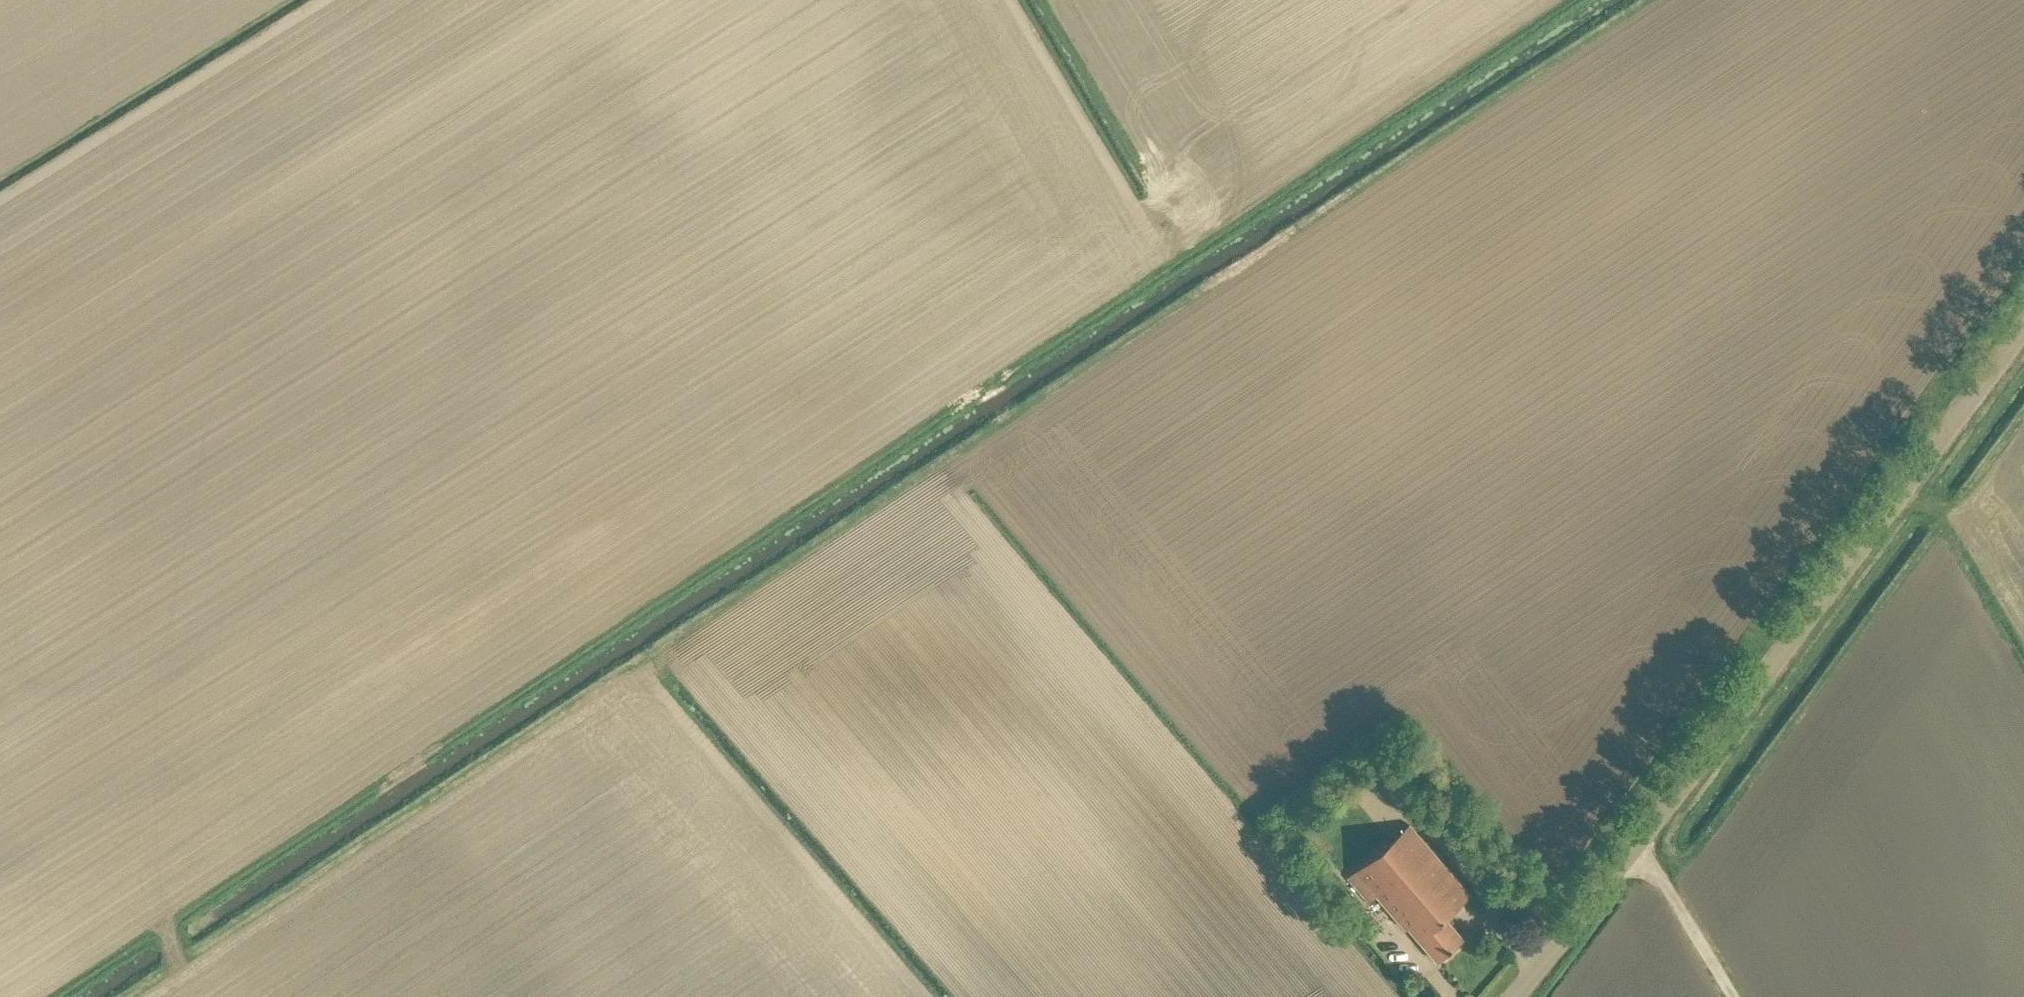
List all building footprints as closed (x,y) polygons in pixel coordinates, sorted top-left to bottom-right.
[(1407,931),(1410,929),(1439,962),(1465,940),(1446,919),(1470,898),(1407,826),(1344,881),(1366,906),(1377,896),(1407,931)]
